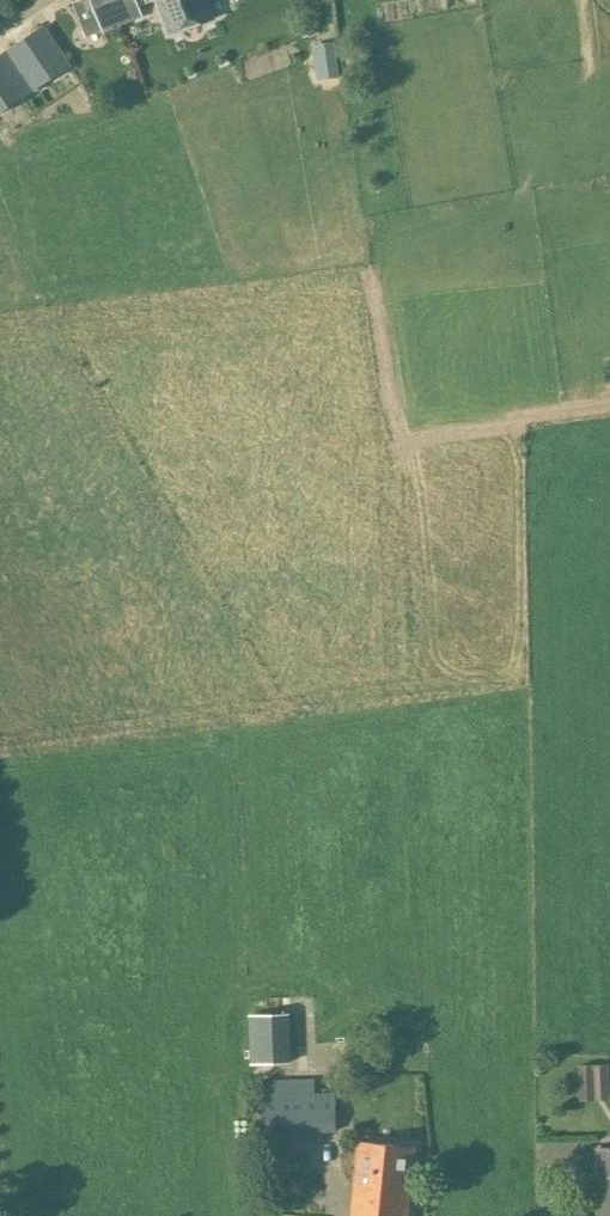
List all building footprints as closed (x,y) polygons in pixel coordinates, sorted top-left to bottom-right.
[(103,32),(143,17),(137,0),(91,0),(103,32)] [(169,35),(214,19),(207,0),(156,0),(169,35)] [(0,56),(0,115),(72,66),(45,26),(0,56)] [(335,42),(313,44),(317,80),(339,77),(335,42)] [(290,1015),(249,1016),(250,1045),(250,1064),(292,1063),(290,1015)] [(579,1101),(609,1100),(609,1064),(594,1064),(578,1065),(579,1087),(579,1101)] [(268,1133),(337,1131),(336,1093),(316,1093),(315,1079),(266,1080),(268,1133)] [(361,1142),(353,1215),(408,1215),(414,1147),(361,1142)] [(597,1149),(597,1186),(601,1186),(603,1215),(609,1215),(609,1149),(597,1149)]
